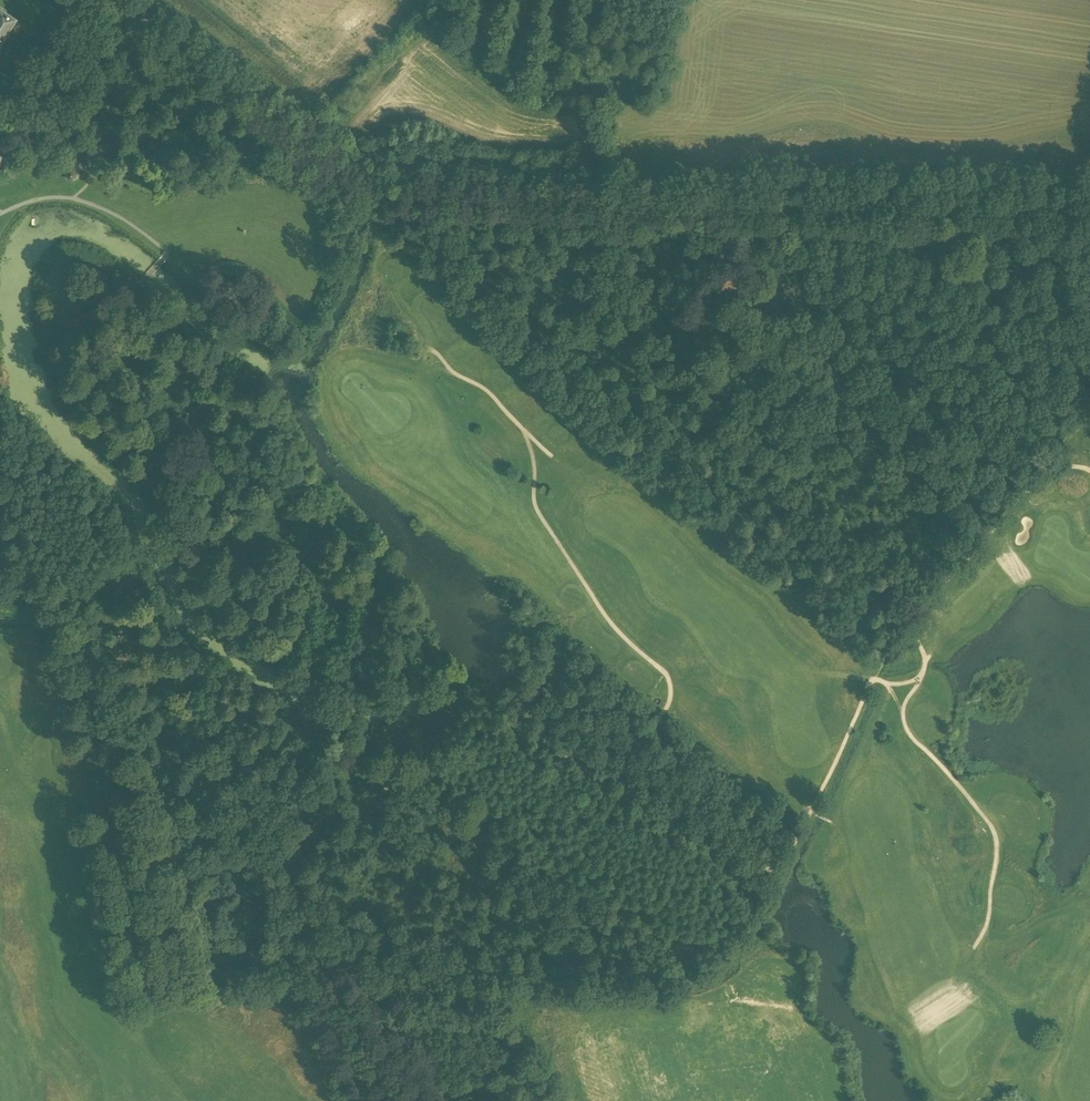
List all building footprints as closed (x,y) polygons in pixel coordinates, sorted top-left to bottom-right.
[(15,19),(1,10),(0,12),(0,41),(15,19)] [(628,144),(633,112),(625,111),(621,143),(628,144)] [(66,171),(65,176),(68,180),(73,180),(77,177),(77,173),(74,169),(70,168),(66,171)]
